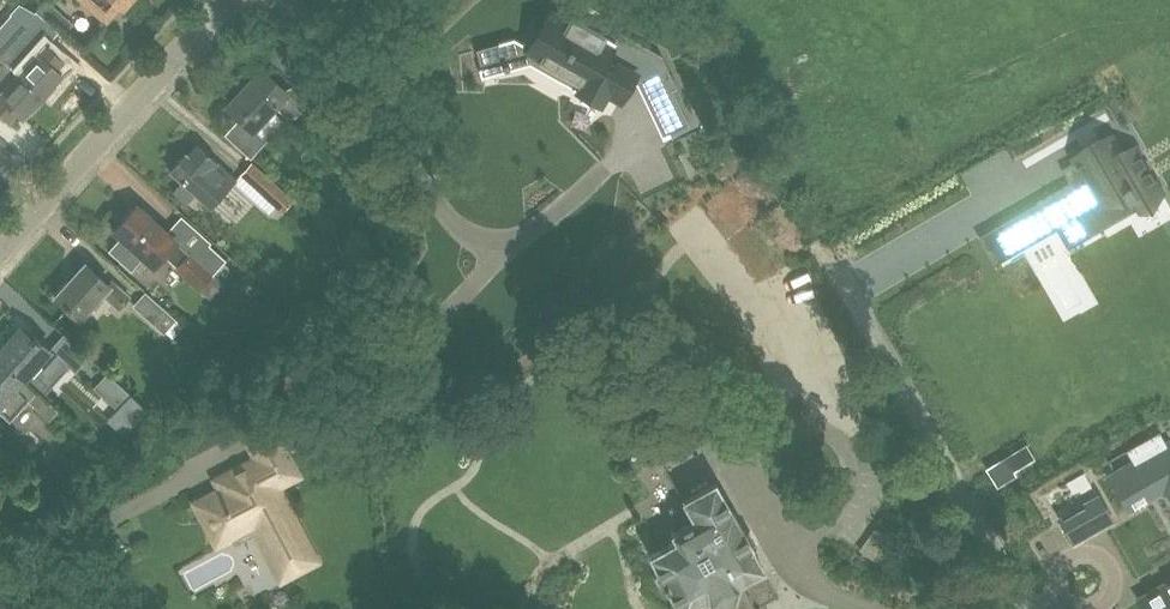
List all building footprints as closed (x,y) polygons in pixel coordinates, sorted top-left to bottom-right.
[(2,10),(26,31),(42,15),(24,0),(10,0),(2,10)] [(46,0),(37,10),(51,23),(61,13),(46,0)] [(106,22),(121,6),(123,9),(125,7),(125,6),(130,0),(82,0),(106,22)] [(672,79),(661,55),(620,31),(614,42),(571,18),(569,22),(550,12),(542,27),(534,23),(526,36),(534,40),(527,53),(579,83),(577,88),(576,87),(575,89),(583,93),(600,103),(602,104),(606,98),(605,98),(610,88),(620,94),(620,95),(622,96),(638,67),(642,70),(651,88),(672,79)] [(35,52),(17,72),(44,96),(56,83),(54,82),(62,73),(55,67),(63,59),(45,43),(48,40),(35,29),(24,42),(35,52)] [(227,104),(240,116),(226,132),(251,155),(267,138),(255,127),(277,103),(289,114),(297,113),(307,101),(291,86),(286,89),(260,66),(227,104)] [(44,96),(17,72),(0,90),(0,109),(9,118),(17,109),(23,116),(32,106),(33,108),(44,96)] [(1070,183),(1036,203),(1048,222),(1053,230),(1056,228),(1056,229),(1087,211),(1122,191),(1127,199),(1129,198),(1131,203),(1132,203),(1135,208),(1138,206),(1139,207),(1148,201),(1160,193),(1156,187),(1157,187),(1152,178),(1153,178),(1153,177),(1151,178),(1147,170),(1148,169),(1148,168),(1147,169),(1144,164),(1145,163),(1144,162),(1143,163),(1138,155),(1140,154),(1139,154),(1138,154),(1133,146),(1120,154),(1109,135),(1098,141),(1097,141),(1095,142),(1095,143),(1086,148),(1086,147),(1084,148),(1084,149),(1083,149),(1084,149),(1072,156),(1076,161),(1062,170),(1070,183)] [(169,168),(182,179),(173,189),(186,201),(195,191),(208,204),(223,187),(225,189),(236,178),(216,160),(217,158),(198,141),(188,153),(185,150),(169,168)] [(294,200),(251,161),(240,174),(275,206),(269,213),(277,219),(294,200)] [(113,229),(121,236),(109,250),(130,269),(143,255),(154,265),(164,254),(177,266),(176,267),(198,288),(199,286),(210,296),(223,283),(212,273),(225,259),(202,238),(188,253),(165,232),(167,230),(137,203),(113,229)] [(55,295),(80,318),(103,292),(119,307),(129,295),(112,280),(109,283),(85,261),(55,295)] [(176,319),(145,291),(132,305),(163,332),(164,331),(172,338),(182,326),(175,320),(176,319)] [(50,349),(36,335),(33,338),(21,326),(0,349),(0,356),(23,378),(50,349)] [(1157,346),(1168,365),(1169,363),(1169,338),(1157,346)] [(48,400),(23,378),(0,356),(0,410),(10,419),(27,400),(49,419),(57,410),(47,401),(48,400)] [(109,374),(95,389),(118,410),(132,395),(109,374)] [(252,521),(282,577),(315,560),(276,487),(300,475),(272,423),(244,437),(256,460),(219,480),(225,491),(201,504),(219,538),(252,521)] [(1107,460),(1115,474),(1109,477),(1127,509),(1163,489),(1169,501),(1169,442),(1167,444),(1159,430),(1107,460)] [(1012,474),(1036,460),(1027,445),(1003,459),(1012,474)] [(671,533),(675,540),(649,555),(654,565),(653,565),(659,576),(654,579),(664,597),(669,594),(675,605),(676,604),(679,608),(690,608),(708,599),(710,601),(722,604),(735,597),(738,586),(737,583),(763,569),(730,510),(729,510),(714,482),(682,500),(693,519),(674,530),(675,531),(671,533)] [(1088,499),(1073,507),(1087,531),(1102,523),(1088,499)] [(879,563),(895,541),(875,527),(859,549),(879,563)] [(1139,598),(1145,608),(1169,608),(1169,584),(1166,586),(1164,584),(1139,598)] [(0,598),(0,608),(10,608),(9,607),(5,608),(0,598)]
